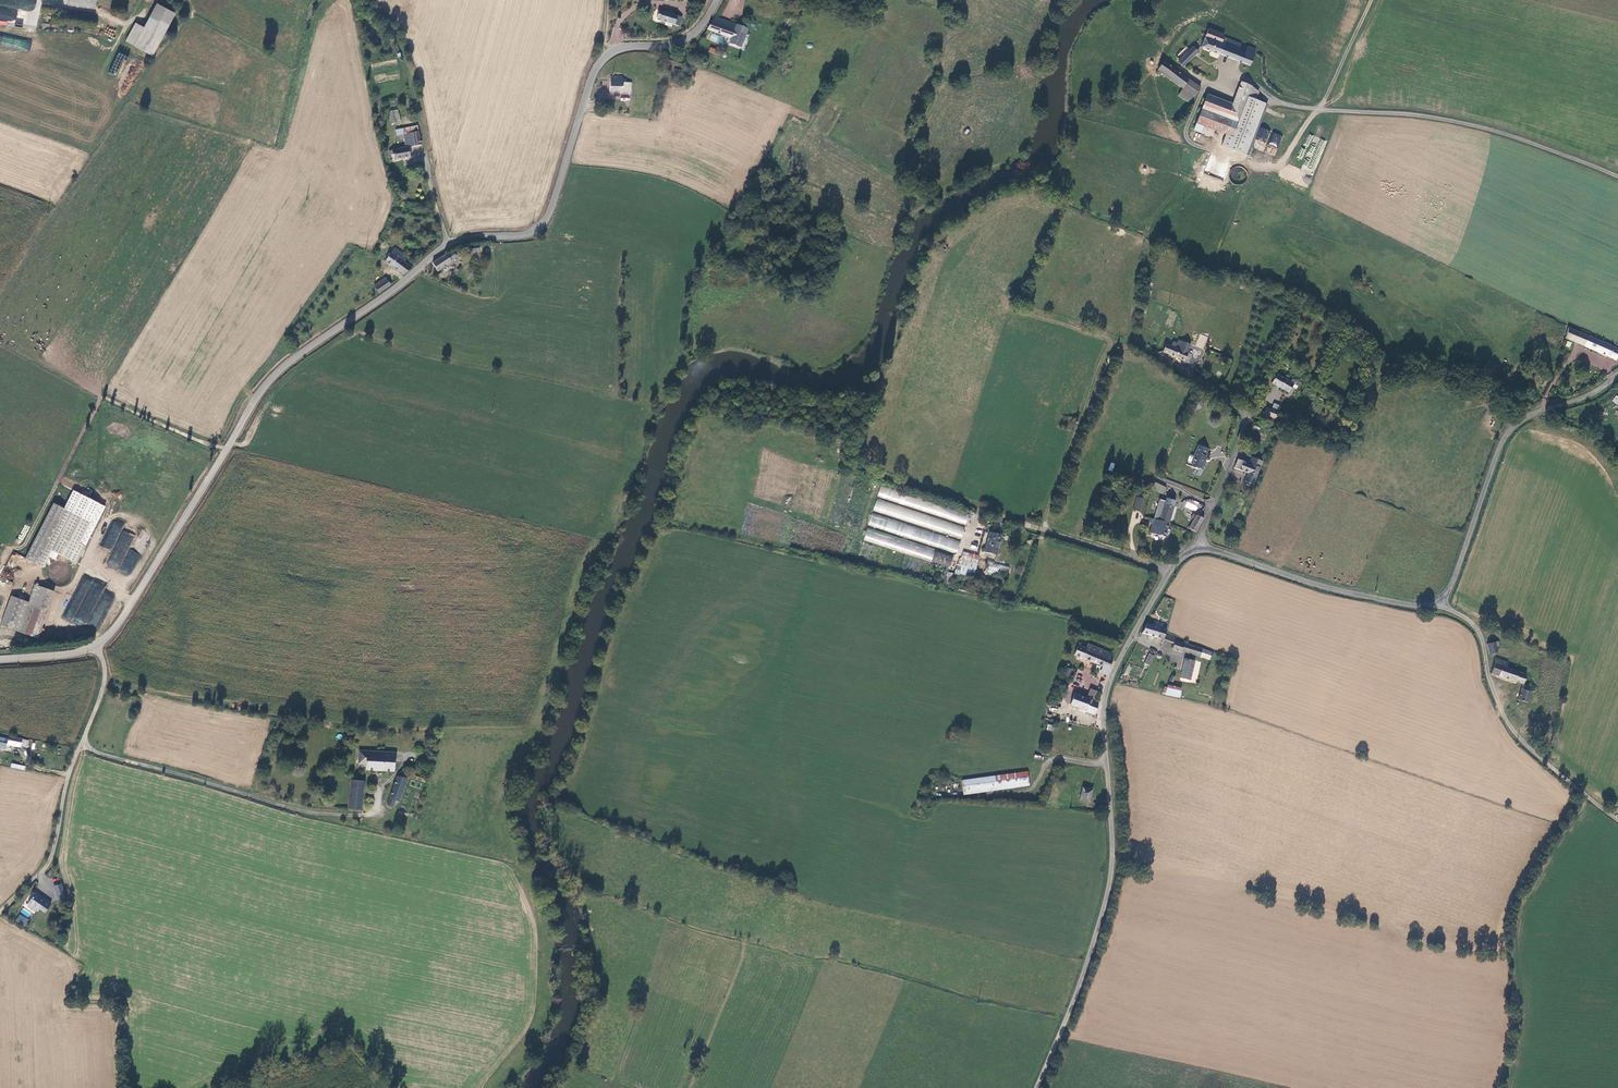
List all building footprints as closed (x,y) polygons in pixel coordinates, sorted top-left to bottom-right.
[(7,26),(7,21),(16,22),(17,9),(35,11),(36,0),(0,0),(0,25),(7,26)] [(67,5),(94,9),(96,0),(67,0),(67,5)] [(157,4),(144,28),(161,38),(174,13),(157,4)] [(664,11),(658,9),(656,18),(659,19),(659,20),(666,22),(665,24),(670,26),(671,23),(678,26),(681,16),(672,13),(673,10),(665,8),(664,11)] [(748,29),(714,16),(706,29),(731,38),(729,43),(740,47),(748,29)] [(125,42),(151,56),(161,38),(144,28),(135,24),(125,42)] [(1201,47),(1255,67),(1259,56),(1254,54),(1256,50),(1246,46),(1245,51),(1239,49),(1241,43),(1223,37),(1224,34),(1208,29),(1201,47)] [(709,40),(721,44),(723,37),(711,33),(709,40)] [(25,51),(27,41),(0,36),(0,46),(25,51)] [(1183,67),(1198,51),(1193,46),(1178,62),(1183,67)] [(1185,47),(1178,55),(1181,58),(1188,49),(1185,47)] [(1189,80),(1163,62),(1156,72),(1156,76),(1158,77),(1162,75),(1183,90),(1189,80)] [(623,77),(610,76),(609,91),(619,92),(619,91),(628,91),(628,82),(625,82),(625,79),(623,79),(623,77)] [(1201,88),(1189,80),(1183,90),(1187,93),(1194,97),(1201,88)] [(1228,118),(1238,122),(1248,98),(1252,87),(1242,83),(1233,105),(1228,118)] [(1256,100),(1259,92),(1252,87),(1248,98),(1256,101),(1256,100)] [(1187,93),(1183,90),(1178,97),(1189,105),(1191,101),(1185,96),(1187,93)] [(1202,109),(1228,118),(1233,105),(1207,95),(1202,109)] [(1262,103),(1256,100),(1256,101),(1248,98),(1238,122),(1233,135),(1227,133),(1224,141),(1222,146),(1243,154),(1262,103)] [(397,108),(389,110),(391,122),(400,120),(397,108)] [(1201,111),(1197,123),(1215,129),(1227,133),(1231,121),(1201,111)] [(1213,137),(1215,129),(1197,123),(1194,130),(1213,137)] [(421,144),(417,124),(395,129),(396,134),(398,134),(399,138),(404,137),(405,147),(388,149),(389,154),(392,154),(393,159),(409,156),(407,147),(421,144)] [(1266,142),(1270,130),(1260,127),(1256,138),(1266,142)] [(1277,149),(1283,136),(1272,132),(1267,144),(1277,149)] [(382,259),(403,274),(412,267),(404,261),(407,256),(393,247),(382,259)] [(453,263),(446,252),(431,262),(437,270),(448,263),(449,265),(453,263)] [(375,287),(378,292),(390,284),(387,280),(375,287)] [(1569,328),(1565,338),(1617,361),(1617,349),(1569,328)] [(1176,346),(1175,348),(1185,352),(1181,361),(1184,362),(1188,354),(1187,353),(1190,346),(1178,341),(1176,346)] [(1162,352),(1181,361),(1185,352),(1175,348),(1171,346),(1166,344),(1162,352)] [(1522,370),(1532,375),(1534,371),(1524,366),(1522,370)] [(1272,384),(1281,389),(1285,380),(1277,375),(1272,384)] [(1281,389),(1289,394),(1294,385),(1285,380),(1281,389)] [(1549,383),(1544,396),(1547,397),(1553,384),(1549,383)] [(1088,409),(1089,409),(1093,411),(1103,386),(1098,384),(1088,409)] [(1194,404),(1199,409),(1204,405),(1200,400),(1194,404)] [(1502,405),(1491,400),(1489,404),(1500,409),(1502,405)] [(1262,409),(1260,413),(1276,419),(1278,413),(1266,407),(1265,410),(1262,409)] [(1070,431),(1075,419),(1066,416),(1062,428),(1070,431)] [(1204,448),(1205,447),(1202,446),(1201,447),(1198,446),(1193,458),(1195,458),(1191,468),(1198,470),(1199,469),(1203,470),(1207,463),(1205,462),(1209,450),(1204,448)] [(1252,458),(1250,464),(1260,468),(1262,462),(1252,458)] [(1247,473),(1245,482),(1253,485),(1260,468),(1250,464),(1238,460),(1234,469),(1247,473)] [(1166,488),(1155,483),(1152,490),(1163,495),(1166,488)] [(966,524),(969,513),(906,495),(906,492),(881,485),(877,498),(966,524)] [(876,499),(872,512),(961,538),(965,525),(876,499)] [(1196,511),(1199,503),(1186,499),(1184,507),(1196,511)] [(1174,507),(1171,506),(1173,501),(1167,500),(1165,505),(1161,503),(1160,506),(1158,506),(1157,511),(1156,511),(1154,520),(1169,524),(1174,507)] [(49,503),(22,556),(34,561),(60,507),(52,504),(49,503)] [(867,526),(957,552),(961,540),(870,514),(867,526)] [(1190,528),(1197,532),(1204,519),(1197,515),(1190,528)] [(1165,537),(1169,524),(1154,520),(1150,533),(1165,537)] [(131,576),(139,554),(129,550),(134,535),(121,530),(123,525),(114,521),(111,529),(107,528),(100,546),(112,550),(105,567),(131,576)] [(950,566),(954,554),(866,528),(862,541),(950,566)] [(997,555),(1002,536),(989,533),(984,551),(997,555)] [(1008,574),(1009,565),(987,562),(985,571),(1008,574)] [(89,623),(96,626),(107,604),(106,601),(101,598),(99,592),(100,589),(97,588),(101,587),(94,584),(88,585),(88,581),(81,578),(74,593),(75,600),(80,599),(81,596),(86,599),(87,602),(81,603),(77,601),(72,602),(65,617),(70,619),(74,618),(86,624),(89,623)] [(17,629),(37,636),(53,589),(34,582),(27,601),(17,629)] [(0,621),(0,623),(17,629),(27,601),(9,594),(0,621)] [(1142,632),(1163,639),(1165,634),(1166,629),(1147,624),(1142,632)] [(1182,651),(1200,656),(1202,647),(1176,639),(1177,637),(1175,636),(1171,650),(1182,652),(1182,651)] [(1495,646),(1499,646),(1498,642),(1489,644),(1487,644),(1490,654),(1491,654),(1497,653),(1495,646)] [(1074,655),(1109,669),(1112,660),(1110,658),(1112,653),(1087,643),(1085,648),(1078,645),(1074,655)] [(1209,659),(1211,651),(1202,647),(1200,656),(1209,659)] [(1144,663),(1149,665),(1154,655),(1149,653),(1144,663)] [(1180,678),(1190,680),(1195,660),(1185,658),(1180,678)] [(1492,674),(1523,684),(1524,684),(1527,674),(1507,668),(1509,662),(1497,659),(1492,674)] [(1071,667),(1070,669),(1067,677),(1063,688),(1070,691),(1078,669),(1071,667)] [(1063,688),(1067,677),(1065,675),(1063,675),(1058,687),(1063,688)] [(1518,700),(1528,704),(1532,692),(1535,693),(1536,688),(1524,684),(1523,684),(1518,700)] [(1181,691),(1164,687),(1163,694),(1179,698),(1181,691)] [(1083,710),(1093,714),(1098,701),(1074,692),(1071,703),(1083,708),(1083,710)] [(1542,696),(1535,693),(1532,692),(1528,704),(1538,707),(1542,696)] [(7,741),(16,742),(17,736),(8,734),(7,741)] [(392,770),(394,751),(359,749),(357,762),(365,763),(364,768),(373,768),(373,772),(378,772),(379,769),(392,770)] [(963,793),(1032,783),(1031,771),(961,781),(963,793)] [(406,777),(396,774),(388,796),(389,796),(386,803),(391,805),(394,798),(397,800),(406,777)] [(351,778),(347,807),(359,808),(363,780),(351,778)] [(1089,803),(1092,789),(1083,787),(1080,801),(1089,803)] [(57,901),(65,900),(63,884),(55,885),(57,901)] [(44,914),(50,905),(34,893),(26,905),(36,912),(38,909),(44,914)] [(25,925),(29,917),(20,913),(16,921),(25,925)]
